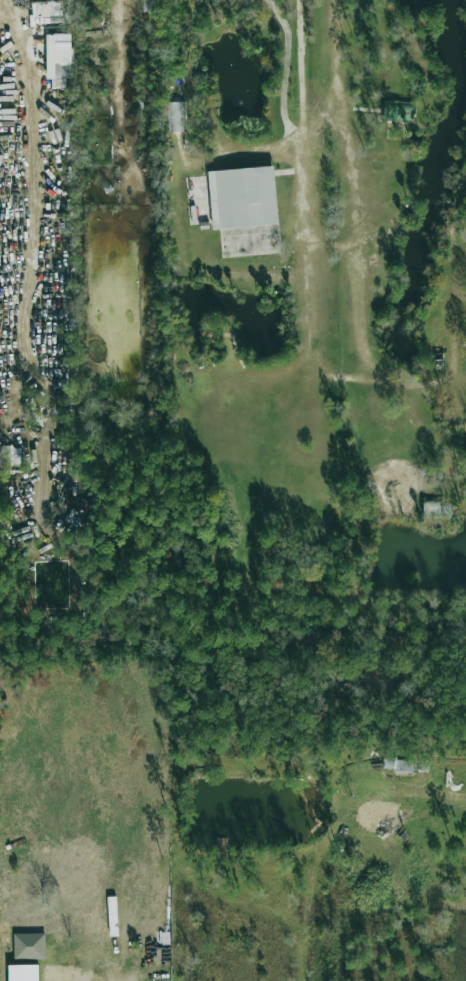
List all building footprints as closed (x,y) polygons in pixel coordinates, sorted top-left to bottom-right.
[(157,11),(157,0),(142,0),(142,11),(157,11)] [(32,2),(33,18),(50,18),(50,21),(62,21),(61,1),(32,2)] [(46,79),(72,79),(71,34),(45,35),(46,79)] [(168,132),(185,132),(185,102),(168,102),(168,132)] [(277,225),(273,167),(208,171),(211,229),(277,225)] [(1,464),(20,464),(21,447),(2,446),(1,464)] [(451,512),(452,501),(423,501),(423,511),(451,512)] [(32,915),(31,907),(14,908),(14,916),(32,915)] [(45,959),(44,933),(13,934),(14,959),(45,959)] [(38,965),(8,965),(8,980),(38,980),(38,965)]
